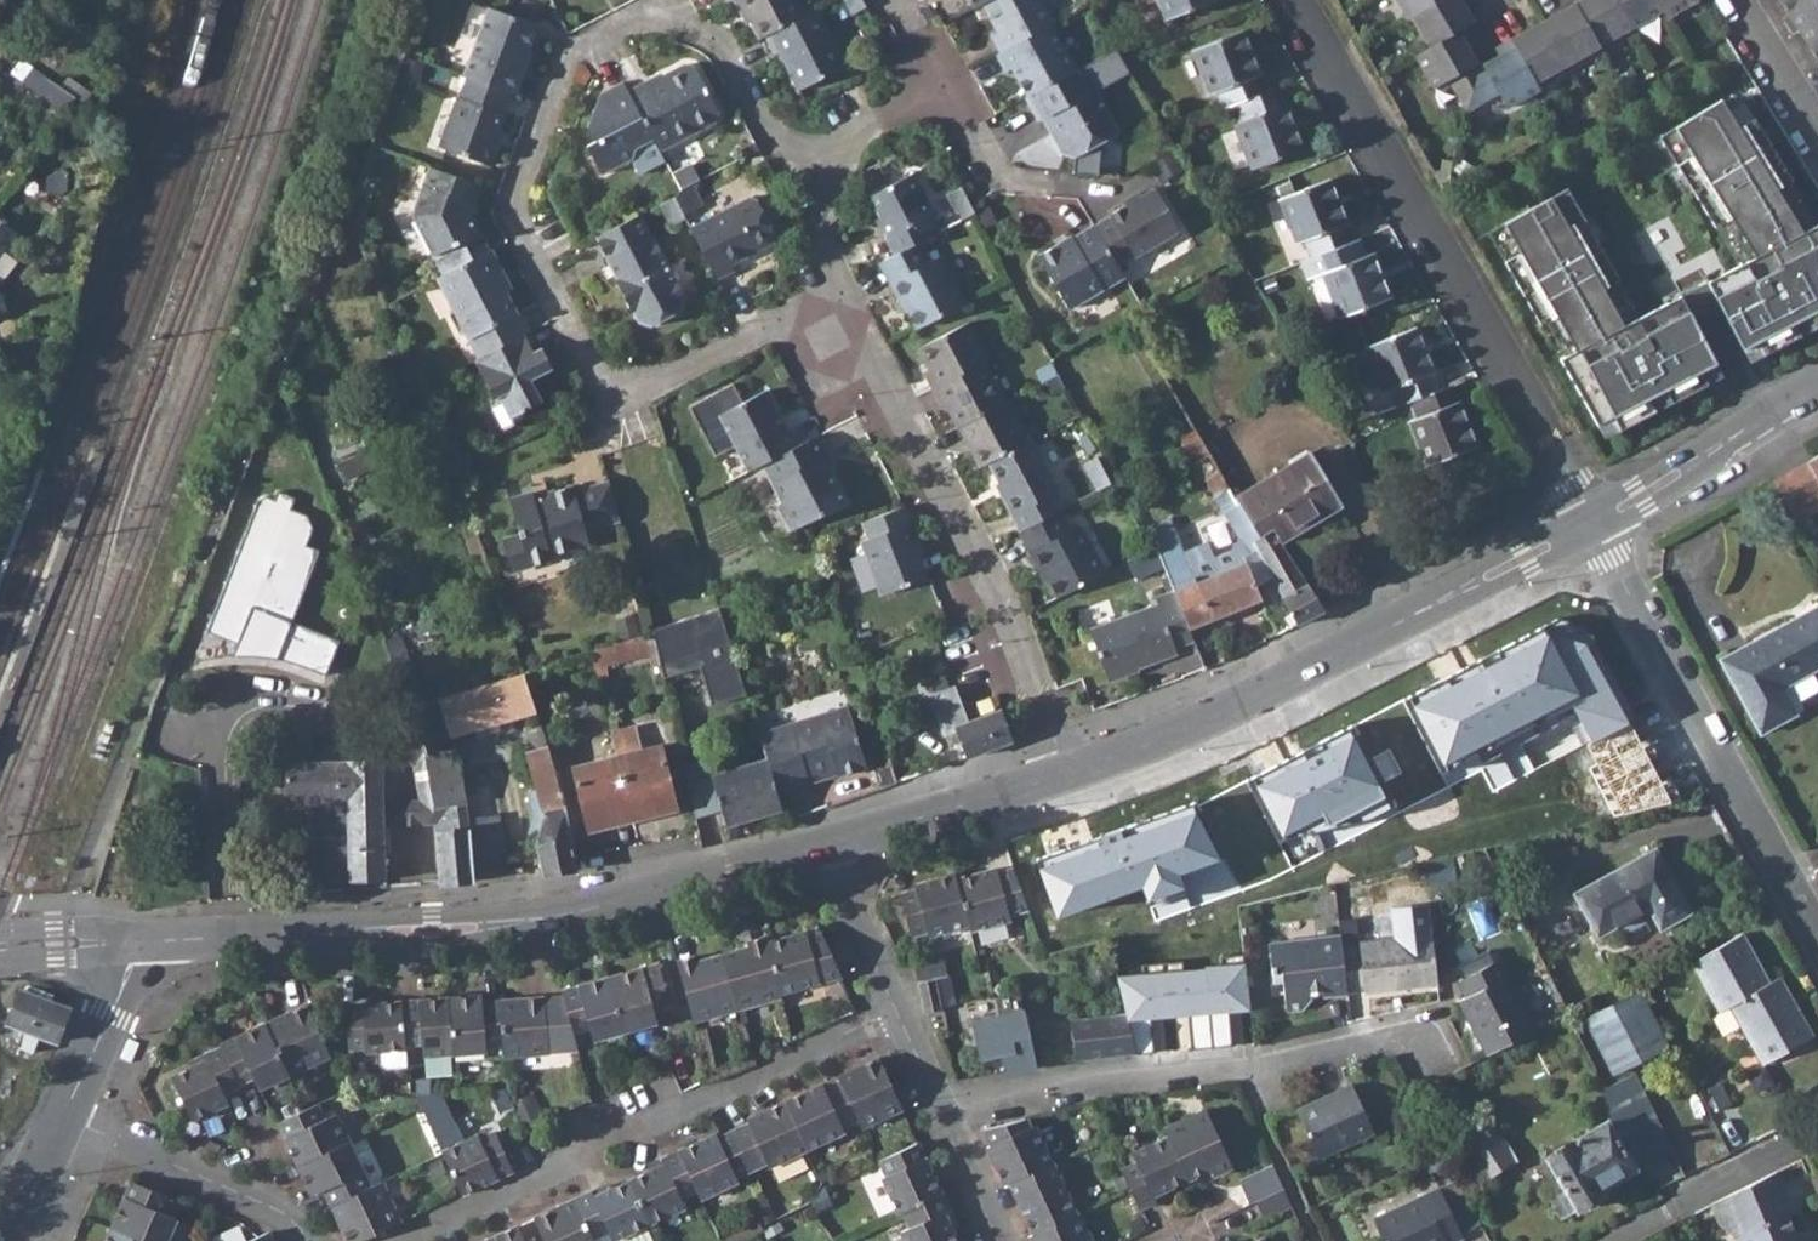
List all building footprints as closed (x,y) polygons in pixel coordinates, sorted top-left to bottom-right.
[(796,17),(787,0),(727,0),(734,13),(738,11),(745,24),(753,39),(796,17)] [(843,16),(858,8),(854,0),(835,0),(843,16)] [(1006,52),(1056,23),(1061,20),(1049,0),(994,0),(987,4),(1002,32),(996,35),(1006,52)] [(1169,23),(1219,4),(1218,0),(1160,0),(1169,23)] [(1404,18),(1436,0),(1398,0),(1395,2),(1404,18)] [(1415,38),(1421,33),(1430,47),(1463,29),(1468,26),(1473,23),(1460,0),(1436,0),(1404,18),(1415,38)] [(1571,4),(1595,45),(1626,27),(1612,0),(1569,0),(1571,4)] [(1626,27),(1656,10),(1651,0),(1612,0),(1626,27)] [(1656,10),(1662,18),(1693,0),(1651,0),(1656,10)] [(1792,35),(1817,18),(1817,0),(1780,0),(1789,16),(1783,19),(1792,35)] [(1571,4),(1538,22),(1562,63),(1577,56),(1580,62),(1598,51),(1595,45),(1571,4)] [(503,92),(508,94),(516,72),(513,70),(529,26),(481,9),(457,76),(461,77),(503,92)] [(772,58),(791,94),(840,68),(810,9),(796,17),(753,39),(765,62),(772,58)] [(738,11),(734,13),(742,26),(745,24),(738,11)] [(1817,61),(1817,60),(1817,18),(1792,35),(1801,50),(1808,45),(1817,61)] [(1538,22),(1508,40),(1535,87),(1552,78),(1548,72),(1562,63),(1538,22)] [(1083,70),(1056,23),(1006,52),(1003,54),(1014,73),(1021,69),(1037,97),(1083,70)] [(1471,43),(1463,29),(1430,47),(1422,51),(1413,57),(1431,88),(1446,80),(1464,112),(1495,94),(1504,108),(1536,89),(1535,87),(1508,40),(1491,48),(1496,57),(1476,68),(1463,47),(1471,43)] [(1239,106),(1263,97),(1257,80),(1264,77),(1247,33),(1196,53),(1212,96),(1220,93),(1227,111),(1239,106)] [(1415,38),(1422,51),(1430,47),(1421,33),(1415,38)] [(1121,49),(1099,61),(1105,72),(1111,83),(1133,70),(1121,49)] [(1566,70),(1580,62),(1577,56),(1562,63),(1566,70)] [(1099,61),(1085,69),(1091,80),(1105,72),(1099,61)] [(1552,78),(1566,70),(1562,63),(1548,72),(1552,78)] [(651,139),(657,151),(712,121),(716,113),(691,68),(680,67),(659,78),(661,82),(649,89),(646,82),(626,93),(651,139)] [(1057,116),(1065,130),(1060,133),(1071,154),(1086,157),(1130,131),(1105,88),(1097,93),(1091,80),(1085,69),(1083,70),(1037,97),(1034,98),(1048,122),(1052,119),(1057,116)] [(438,151),(483,167),(496,133),(492,131),(497,117),(493,116),(503,92),(461,77),(442,123),(448,125),(438,151)] [(657,151),(651,139),(626,93),(619,78),(595,91),(584,123),(591,141),(583,146),(599,175),(628,160),(637,175),(662,161),(657,151)] [(1238,128),(1256,172),(1307,151),(1291,108),(1282,111),(1276,92),(1263,97),(1239,106),(1246,125),(1238,128)] [(1504,225),(1521,254),(1505,263),(1540,326),(1545,323),(1556,317),(1576,351),(1565,357),(1559,360),(1597,425),(1614,417),(1621,431),(1657,411),(1650,398),(1666,390),(1673,403),(1708,384),(1702,372),(1717,364),(1743,348),(1759,340),(1766,355),(1802,336),(1795,323),(1811,315),(1817,328),(1817,226),(1814,228),(1803,235),(1777,191),(1788,184),(1791,183),(1755,120),(1737,130),(1721,102),(1660,137),(1715,231),(1724,225),(1746,260),(1736,266),(1640,318),(1631,323),(1609,286),(1619,281),(1566,189),(1504,225)] [(1052,119),(1060,133),(1065,130),(1057,116),(1052,119)] [(470,206),(477,186),(426,168),(409,216),(441,277),(486,253),(465,212),(468,205),(470,206)] [(873,221),(891,256),(915,244),(933,233),(926,217),(929,215),(908,174),(865,197),(877,218),(873,221)] [(1323,254),(1350,244),(1344,226),(1351,224),(1333,179),(1281,199),(1299,242),(1306,240),(1313,258),(1323,254)] [(702,204),(689,183),(677,189),(672,196),(682,216),(702,204)] [(1788,184),(1777,191),(1803,235),(1814,228),(1788,184)] [(943,194),(956,221),(969,213),(956,187),(943,194)] [(1123,271),(1187,236),(1161,193),(1145,202),(1134,208),(1100,229),(1123,271)] [(658,203),(668,223),(682,216),(672,196),(658,203)] [(688,227),(715,278),(731,269),(728,264),(770,243),(773,233),(757,202),(746,196),(688,227)] [(1142,196),(1131,202),(1134,208),(1145,202),(1142,196)] [(638,321),(651,325),(681,308),(685,296),(652,232),(649,233),(639,213),(595,236),(608,257),(606,259),(617,278),(615,280),(631,312),(633,310),(638,321)] [(16,232),(0,219),(0,251),(16,232)] [(1521,254),(1504,225),(1488,234),(1505,263),(1521,254)] [(1724,225),(1715,231),(1736,266),(1746,260),(1724,225)] [(1042,259),(1071,312),(1129,280),(1123,271),(1100,229),(1042,259)] [(1341,318),(1393,298),(1375,253),(1369,256),(1362,239),(1350,244),(1323,254),(1313,258),(1301,263),(1308,281),(1325,275),(1341,318)] [(900,301),(916,330),(960,306),(934,258),(924,263),(915,244),(891,256),(876,264),(896,303),(900,301)] [(502,277),(488,252),(486,253),(441,277),(435,280),(478,360),(524,336),(529,334),(496,280),(502,277)] [(1619,281),(1609,286),(1631,323),(1640,318),(1619,281)] [(1811,315),(1795,323),(1802,336),(1817,328),(1811,315)] [(1556,317),(1545,323),(1565,357),(1576,351),(1556,317)] [(922,376),(930,391),(981,363),(985,361),(966,325),(916,352),(927,373),(922,376)] [(1413,401),(1437,392),(1431,377),(1439,373),(1421,328),(1370,347),(1373,356),(1366,358),(1362,369),(1367,382),(1377,387),(1384,384),(1388,392),(1396,389),(1403,405),(1413,401)] [(491,409),(504,433),(526,421),(523,415),(542,404),(531,384),(553,372),(542,348),(533,352),(524,336),(478,360),(474,362),(497,406),(491,409)] [(1759,340),(1743,348),(1751,363),(1766,355),(1759,340)] [(958,429),(979,468),(987,464),(1026,442),(1015,422),(1020,419),(1010,401),(1003,404),(981,363),(930,391),(940,410),(944,408),(956,431),(958,429)] [(1717,364),(1702,372),(1708,384),(1723,376),(1717,364)] [(759,466),(794,447),(785,428),(778,432),(773,421),(777,419),(762,392),(739,404),(729,385),(685,408),(712,458),(732,448),(745,472),(759,466)] [(1437,392),(1413,401),(1420,419),(1412,422),(1432,469),(1482,449),(1463,403),(1457,405),(1451,388),(1437,392)] [(1666,390),(1650,398),(1657,411),(1673,403),(1666,390)] [(1614,417),(1597,425),(1604,439),(1621,431),(1614,417)] [(794,447),(759,466),(779,505),(774,507),(788,532),(844,501),(826,470),(817,454),(824,451),(816,435),(794,447)] [(1026,442),(987,464),(1006,496),(1002,499),(1020,532),(1057,512),(1064,508),(1057,494),(1059,491),(1031,440),(1026,442)] [(834,466),(824,451),(817,454),(826,470),(834,466)] [(1796,515),(1817,503),(1817,452),(1771,477),(1796,515)] [(1271,531),(1280,543),(1345,504),(1313,455),(1236,502),(1239,506),(1257,538),(1271,531)] [(1110,484),(1096,457),(1084,464),(1098,490),(1110,484)] [(1225,514),(1239,506),(1236,502),(1220,473),(1207,481),(1225,514)] [(519,535),(508,538),(518,569),(551,560),(549,555),(590,544),(585,531),(608,523),(610,530),(621,528),(607,482),(574,491),(572,486),(544,494),(546,499),(533,503),(530,495),(507,500),(519,535)] [(260,490),(212,630),(241,640),(239,645),(326,675),(340,636),(297,621),(322,547),(310,543),(321,511),(260,490)] [(1175,592),(1189,628),(1261,598),(1258,592),(1247,564),(1240,548),(1253,540),(1257,538),(1239,506),(1225,514),(1240,539),(1232,551),(1215,558),(1210,542),(1185,551),(1172,519),(1153,526),(1150,528),(1175,592)] [(1150,528),(1153,526),(1143,508),(1132,514),(1141,531),(1150,528)] [(858,546),(879,600),(925,584),(913,553),(919,550),(905,510),(862,525),(867,543),(858,546)] [(1068,531),(1057,512),(1020,532),(1040,570),(1043,569),(1058,596),(1104,571),(1079,526),(1068,531)] [(1253,540),(1262,559),(1277,584),(1283,597),(1281,598),(1296,625),(1322,612),(1280,543),(1271,531),(1257,538),(1253,540)] [(510,571),(518,569),(508,538),(501,541),(510,571)] [(1258,592),(1277,584),(1262,559),(1247,564),(1258,592)] [(1089,631),(1108,682),(1176,655),(1174,650),(1195,642),(1189,628),(1175,592),(1155,599),(1157,605),(1089,631)] [(1765,731),(1799,712),(1785,687),(1795,682),(1817,669),(1817,606),(1724,658),(1765,731)] [(651,630),(652,633),(659,664),(663,680),(701,667),(714,705),(748,693),(718,607),(651,630)] [(1544,630),(1413,703),(1444,764),(1564,700),(1576,694),(1548,637),(1544,630)] [(383,637),(395,671),(409,666),(397,632),(383,637)] [(590,651),(596,676),(606,675),(604,665),(650,653),(653,666),(659,664),(652,633),(590,651)] [(1585,642),(1548,637),(1576,694),(1564,700),(1624,813),(1671,801),(1585,642)] [(425,751),(439,749),(429,714),(426,714),(409,666),(395,671),(413,717),(425,750),(425,751)] [(437,696),(450,734),(533,710),(522,673),(437,696)] [(1785,687),(1799,712),(1808,707),(1795,682),(1785,687)] [(954,728),(966,757),(1014,739),(1003,707),(967,720),(954,684),(930,694),(945,732),(954,728)] [(847,707),(758,734),(766,760),(778,798),(810,789),(808,780),(826,776),(825,771),(835,769),(836,775),(866,766),(847,707)] [(395,750),(425,750),(413,717),(394,718),(395,739),(395,750)] [(535,842),(542,872),(576,868),(560,798),(536,720),(525,723),(528,736),(538,749),(526,753),(535,787),(525,789),(531,812),(528,832),(536,835),(535,842)] [(610,731),(616,755),(637,749),(632,725),(610,731)] [(1350,731),(1254,782),(1282,835),(1323,814),(1328,824),(1384,794),(1350,731)] [(395,739),(312,740),(312,758),(381,758),(381,762),(412,762),(419,798),(382,800),(382,823),(433,821),(431,806),(424,760),(425,760),(425,751),(425,750),(395,750),(395,739)] [(660,744),(637,749),(616,755),(631,819),(675,808),(660,744)] [(433,821),(440,880),(473,877),(464,824),(463,819),(461,802),(459,790),(457,772),(453,747),(439,749),(425,751),(425,760),(424,760),(431,806),(433,821)] [(571,766),(588,831),(631,819),(616,755),(571,766)] [(695,817),(720,808),(711,778),(704,756),(683,763),(695,817)] [(284,759),(285,799),(307,799),(310,879),(384,878),(382,823),(382,800),(381,762),(381,758),(312,758),(284,759)] [(720,808),(726,827),(782,809),(778,798),(766,760),(711,778),(720,808)] [(457,772),(459,790),(488,787),(486,769),(457,772)] [(1198,806),(1038,866),(1057,917),(1141,886),(1146,901),(1184,887),(1179,874),(1218,859),(1198,806)] [(473,877),(485,878),(494,876),(493,858),(495,857),(490,815),(463,819),(464,824),(473,877)] [(1578,893),(1600,936),(1652,908),(1659,922),(1690,912),(1658,850),(1578,893)] [(998,868),(957,879),(970,924),(971,929),(1011,917),(1010,913),(1027,908),(1013,869),(1000,873),(998,868)] [(929,936),(970,924),(957,879),(956,874),(915,885),(916,889),(901,894),(913,935),(928,931),(929,936)] [(1659,922),(1663,928),(1691,913),(1690,912),(1659,922)] [(766,943),(780,991),(839,974),(821,932),(808,936),(807,931),(766,943)] [(1282,971),(1286,1010),(1305,1007),(1314,998),(1314,993),(1324,992),(1324,995),(1350,992),(1349,988),(1344,950),(1342,933),(1269,941),(1272,973),(1282,971)] [(1344,950),(1349,988),(1368,986),(1368,991),(1437,982),(1431,934),(1362,942),(1363,947),(1344,950)] [(724,954),(738,1007),(781,995),(780,991),(766,943),(764,937),(747,941),(748,947),(724,954)] [(1734,1009),(1766,1065),(1814,1039),(1782,981),(1772,986),(1745,937),(1695,964),(1723,1015),(1734,1009)] [(1460,1001),(1488,1054),(1537,1029),(1501,961),(1497,962),(1493,954),(1488,953),(1463,966),(1461,970),(1465,978),(1459,981),(1468,996),(1460,1001)] [(678,961),(692,1021),(738,1007),(724,954),(698,961),(697,955),(678,961)] [(605,975),(620,1028),(650,1019),(647,1007),(665,1003),(653,961),(605,975)] [(916,969),(920,986),(940,981),(949,978),(945,961),(916,969)] [(1117,976),(1125,1013),(1126,1020),(1249,1011),(1244,964),(1117,976)] [(582,1025),(585,1038),(620,1028),(605,975),(554,989),(556,997),(565,1030),(582,1025)] [(920,986),(927,1015),(945,1011),(940,981),(920,986)] [(70,1008),(22,989),(8,1023),(23,1029),(16,1047),(33,1053),(40,1036),(56,1042),(70,1008)] [(1001,1048),(1004,1070),(1034,1064),(1026,989),(1000,997),(1001,1011),(975,1014),(979,1050),(1001,1048)] [(1586,1018),(1614,1071),(1669,1043),(1642,990),(1586,1018)] [(478,1044),(496,1042),(492,1002),(475,1003),(474,997),(441,999),(446,1054),(478,1051),(478,1044)] [(556,997),(492,1002),(496,1042),(498,1057),(570,1051),(565,1030),(556,997)] [(395,1002),(400,1045),(414,1043),(415,1057),(446,1054),(441,999),(395,1002)] [(361,1047),(361,1053),(376,1051),(400,1049),(400,1045),(395,1002),(340,1007),(343,1048),(361,1047)] [(261,1032),(283,1083),(324,1064),(301,1013),(261,1032)] [(1074,1059),(1134,1054),(1126,1020),(1125,1013),(1070,1018),(1074,1059)] [(248,1084),(253,1097),(283,1083),(261,1032),(214,1054),(214,1055),(232,1091),(248,1084)] [(382,1068),(401,1066),(400,1049),(376,1051),(377,1064),(382,1068)] [(214,1055),(198,1063),(201,1068),(184,1075),(165,1084),(185,1127),(221,1110),(217,1101),(233,1095),(232,1091),(214,1055)] [(855,1118),(859,1126),(899,1108),(875,1055),(835,1074),(838,1079),(855,1118)] [(182,1070),(184,1075),(201,1068),(198,1063),(182,1070)] [(1634,1070),(1606,1084),(1626,1124),(1654,1111),(1634,1070)] [(855,1118),(838,1079),(823,1087),(820,1081),(783,1099),(805,1148),(843,1129),(840,1125),(855,1118)] [(1297,1109),(1320,1158),(1376,1133),(1354,1083),(1297,1109)] [(1626,1124),(1606,1084),(1606,1120),(1633,1167),(1672,1147),(1654,1111),(1626,1124)] [(1711,1090),(1721,1111),(1731,1107),(1721,1085),(1711,1090)] [(411,1098),(456,1196),(507,1173),(488,1133),(474,1139),(472,1136),(457,1143),(436,1096),(411,1098)] [(730,1131),(749,1169),(763,1162),(766,1167),(805,1148),(783,1099),(744,1118),(746,1122),(730,1131)] [(274,1125),(293,1167),(343,1144),(331,1116),(319,1121),(313,1107),(274,1125)] [(1167,1136),(1188,1180),(1210,1170),(1212,1176),(1232,1167),(1204,1108),(1163,1127),(1167,1136)] [(1483,1178),(1517,1157),(1491,1116),(1457,1137),(1483,1178)] [(985,1146),(1003,1184),(1007,1183),(1045,1166),(1051,1163),(1033,1125),(1028,1127),(1023,1117),(983,1127),(991,1144),(985,1146)] [(1606,1120),(1544,1155),(1561,1185),(1575,1208),(1602,1193),(1599,1187),(1633,1167),(1606,1120)] [(691,1190),(695,1200),(733,1182),(731,1178),(749,1169),(730,1131),(714,1139),(711,1134),(672,1150),(691,1190)] [(1188,1180),(1167,1136),(1131,1153),(1135,1163),(1121,1170),(1139,1209),(1155,1202),(1153,1197),(1188,1180)] [(328,1207),(365,1190),(343,1144),(293,1167),(307,1197),(320,1191),(328,1207)] [(881,1180),(896,1215),(901,1213),(940,1194),(917,1144),(877,1161),(885,1178),(881,1180)] [(1423,1156),(1433,1174),(1450,1165),(1441,1147),(1423,1156)] [(672,1150),(658,1157),(661,1163),(645,1170),(623,1180),(644,1224),(680,1207),(676,1197),(691,1190),(672,1150)] [(642,1164),(645,1170),(661,1163),(658,1157),(642,1164)] [(1810,1235),(1803,1238),(1798,1225),(1790,1205),(1796,1203),(1780,1163),(1716,1195),(1725,1218),(1737,1228),(1740,1227),(1746,1240),(1812,1240),(1810,1235)] [(1052,1182),(1045,1166),(1007,1183),(1031,1234),(1074,1214),(1058,1179),(1052,1182)] [(1275,1167),(1240,1183),(1250,1204),(1256,1202),(1285,1188),(1275,1167)] [(568,1200),(586,1239),(604,1231),(608,1240),(644,1224),(623,1180),(604,1190),(589,1198),(586,1192),(568,1200)] [(1457,1181),(1440,1189),(1461,1235),(1480,1227),(1457,1181)] [(602,1184),(586,1192),(589,1198),(604,1190),(602,1184)] [(344,1240),(361,1240),(395,1225),(376,1185),(365,1190),(328,1207),(344,1240)] [(1575,1208),(1561,1185),(1547,1193),(1560,1217),(1575,1208)] [(1256,1202),(1264,1219),(1293,1206),(1285,1188),(1256,1202)] [(1461,1235),(1440,1189),(1372,1219),(1383,1240),(1454,1240),(1462,1237),(1461,1235)] [(170,1225),(159,1220),(165,1205),(126,1190),(106,1235),(121,1240),(164,1240),(170,1225)] [(903,1240),(953,1240),(941,1215),(949,1212),(940,1194),(901,1213),(908,1229),(899,1233),(903,1240)] [(538,1240),(587,1240),(586,1239),(568,1200),(527,1220),(538,1240)] [(1028,1240),(1089,1240),(1076,1213),(1074,1214),(1031,1234),(1026,1236),(1028,1240)] [(1804,1223),(1798,1225),(1803,1238),(1810,1235),(1804,1223)] [(512,1227),(482,1240),(518,1240),(512,1227)]
